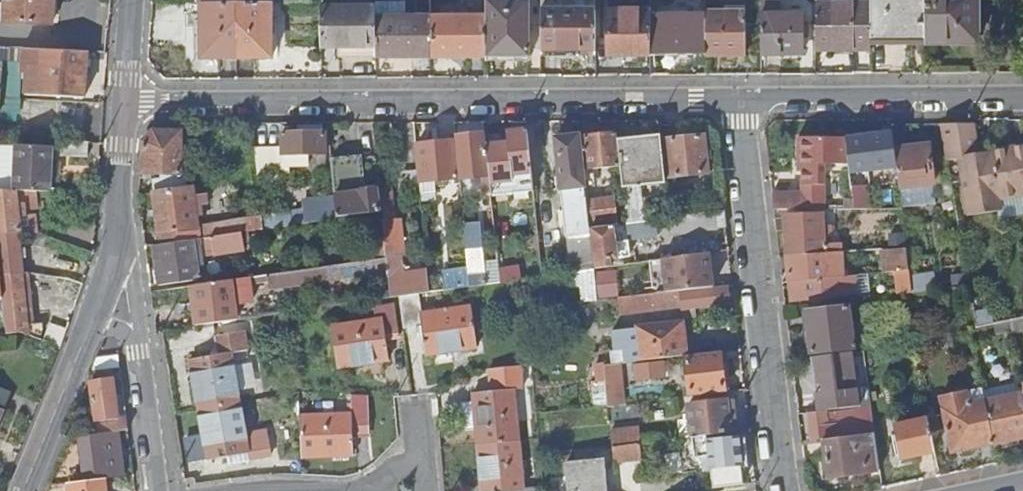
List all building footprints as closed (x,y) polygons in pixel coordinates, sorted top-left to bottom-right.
[(3,22),(50,24),(52,0),(4,0),(3,22)] [(485,55),(529,55),(529,0),(485,0),(485,13),(485,55)] [(870,3),(870,37),(903,37),(903,43),(925,43),(924,0),(870,0),(870,3)] [(925,44),(956,44),(957,38),(978,38),(977,0),(924,0),(925,43),(925,44)] [(270,1),(258,1),(200,1),(201,56),(271,55),(270,1)] [(815,49),(870,49),(870,37),(870,3),(815,3),(815,49)] [(338,56),(375,56),(375,14),(375,6),(320,6),(320,46),(337,46),(338,56)] [(541,49),(595,49),(595,8),(540,8),(541,49)] [(609,54),(650,54),(650,13),(650,9),(608,9),(609,54)] [(705,54),(744,54),(744,10),(705,10),(705,13),(705,54)] [(431,55),(485,55),(485,13),(430,14),(431,55)] [(650,54),(705,54),(705,13),(650,13),(650,54)] [(760,13),(760,53),(801,52),(801,13),(760,13)] [(375,56),(431,55),(430,14),(375,14),(375,56)] [(19,113),(20,100),(17,100),(19,79),(24,79),(24,95),(83,97),(85,68),(86,59),(86,51),(0,47),(0,111),(19,113)] [(94,49),(94,71),(108,71),(108,49),(94,49)] [(95,100),(94,127),(104,127),(105,100),(95,100)] [(940,123),(948,170),(959,168),(970,226),(1000,220),(1001,230),(1022,226),(1022,145),(976,152),(972,123),(940,123)] [(491,191),(491,193),(534,189),(527,129),(507,131),(508,141),(486,144),(491,191)] [(181,165),(181,131),(154,131),(142,143),(142,174),(180,175),(180,168),(187,168),(187,165),(181,165)] [(282,145),(255,146),(258,177),(283,176),(283,166),(326,165),(325,131),(281,131),(282,145)] [(620,164),(618,143),(617,131),(584,135),(588,167),(620,164)] [(853,172),(850,172),(853,198),(854,208),(871,208),(869,190),(862,190),(859,172),(868,171),(881,169),(881,174),(887,174),(884,153),(895,151),(894,148),(892,131),(849,137),(853,172)] [(485,192),(491,191),(486,144),(485,132),(455,134),(459,177),(483,174),(485,192)] [(581,235),(583,254),(593,253),(590,228),(587,200),(580,134),(556,137),(561,187),(552,188),(553,193),(563,193),(568,237),(581,235)] [(669,176),(697,174),(704,173),(708,172),(707,158),(706,149),(704,134),(665,138),(669,176)] [(773,192),(774,209),(804,208),(825,208),(824,164),(849,163),(846,138),(823,139),(823,137),(797,138),(797,162),(801,162),(801,185),(802,192),(773,192)] [(420,181),(436,179),(454,177),(457,177),(453,139),(416,143),(420,181)] [(665,177),(661,139),(618,143),(620,164),(622,182),(665,177)] [(87,141),(57,140),(57,155),(86,155),(87,141)] [(929,144),(894,148),(895,151),(899,187),(934,183),(929,144)] [(15,145),(15,190),(47,191),(49,146),(15,145)] [(360,156),(330,159),(333,195),(335,218),(381,211),(379,188),(376,156),(360,158),(360,156)] [(622,182),(623,188),(666,183),(665,177),(622,182)] [(419,181),(420,191),(437,189),(436,179),(420,181),(419,181)] [(152,192),(159,244),(199,238),(198,226),(197,216),(201,215),(200,204),(207,203),(206,193),(194,194),(193,187),(186,188),(152,192)] [(388,272),(390,297),(399,296),(418,293),(430,291),(428,268),(409,270),(409,266),(403,266),(401,253),(399,253),(392,187),(379,188),(381,211),(386,257),(388,272)] [(15,190),(14,190),(0,190),(0,234),(17,232),(20,231),(19,216),(15,190)] [(306,202),(307,222),(335,218),(333,195),(319,196),(319,201),(306,202)] [(590,228),(592,228),(614,225),(618,224),(614,197),(587,200),(590,228)] [(680,233),(726,227),(724,209),(678,215),(680,233)] [(785,230),(786,255),(815,253),(830,253),(830,247),(824,247),(821,214),(784,216),(784,217),(775,218),(776,230),(785,230)] [(31,230),(34,230),(32,215),(19,216),(20,231),(31,230)] [(232,233),(241,232),(263,229),(262,217),(230,221),(232,233)] [(215,236),(232,233),(230,221),(214,224),(215,236)] [(469,269),(470,286),(487,284),(479,223),(464,225),(469,269)] [(198,226),(199,238),(215,236),(214,224),(198,226)] [(592,228),(596,268),(623,264),(620,242),(616,243),(614,225),(592,228)] [(21,273),(17,232),(0,234),(0,275),(21,273)] [(159,244),(152,245),(156,271),(153,272),(155,284),(158,284),(158,285),(199,279),(195,255),(243,247),(241,232),(232,233),(215,236),(199,238),(159,244)] [(886,272),(909,270),(906,248),(884,249),(886,272)] [(709,252),(662,258),(666,291),(693,288),(713,286),(709,252)] [(815,253),(817,279),(842,276),(840,252),(830,253),(815,253)] [(566,256),(568,272),(594,268),(593,253),(583,254),(566,256)] [(788,281),(794,281),(817,279),(815,253),(786,255),(788,281)] [(271,288),(388,272),(386,257),(269,274),(271,288)] [(662,258),(652,260),(656,292),(666,291),(662,258)] [(594,268),(568,272),(570,286),(581,285),(582,300),(597,298),(597,293),(596,287),(595,270),(594,268)] [(442,273),(444,290),(470,286),(469,269),(442,273)] [(21,273),(0,275),(0,285),(1,301),(5,334),(20,334),(28,336),(27,326),(22,275),(21,273)] [(28,275),(22,275),(27,326),(34,325),(28,275)] [(811,298),(812,303),(822,302),(822,296),(832,295),(831,286),(847,284),(847,276),(842,276),(817,279),(794,281),(796,299),(811,298)] [(190,285),(194,325),(236,319),(234,305),(251,302),(248,277),(190,285)] [(656,292),(606,298),(608,313),(682,304),(683,307),(695,306),(729,302),(727,284),(723,284),(713,286),(693,288),(666,291),(656,292)] [(968,285),(953,287),(955,303),(971,301),(968,285)] [(418,293),(399,296),(404,328),(422,325),(425,354),(476,347),(470,306),(421,313),(418,293)] [(337,367),(388,360),(385,337),(402,335),(398,302),(368,305),(370,321),(331,327),(337,367)] [(853,347),(848,304),(806,310),(811,353),(853,347)] [(697,316),(695,306),(683,307),(683,317),(697,316)] [(683,322),(613,331),(615,350),(625,349),(626,362),(685,354),(686,354),(683,322)] [(60,348),(67,329),(49,323),(42,341),(60,348)] [(246,349),(243,329),(212,335),(216,354),(188,359),(207,459),(247,452),(248,458),(265,455),(261,431),(244,434),(229,352),(246,349)] [(609,351),(611,363),(620,362),(626,362),(625,349),(615,350),(609,351)] [(721,350),(686,354),(685,354),(690,395),(726,391),(721,350)] [(855,405),(849,353),(811,357),(813,376),(816,376),(817,385),(821,385),(822,392),(815,393),(817,409),(855,405)] [(638,379),(664,376),(662,360),(636,363),(638,379)] [(605,364),(604,364),(606,388),(612,387),(611,382),(622,381),(620,362),(611,363),(605,364)] [(592,380),(594,407),(608,405),(606,389),(606,388),(604,364),(594,365),(595,380),(592,380)] [(544,489),(523,490),(514,390),(522,389),(520,366),(490,369),(492,391),(473,392),(482,490),(510,490),(513,490),(544,490),(544,489)] [(128,430),(126,417),(118,418),(112,378),(90,382),(95,421),(96,421),(98,434),(117,431),(128,430)] [(606,389),(608,405),(620,404),(618,388),(606,389)] [(984,399),(981,389),(967,392),(969,402),(984,399)] [(969,402),(967,392),(940,398),(943,414),(936,415),(937,418),(927,420),(930,432),(946,428),(950,445),(971,441),(973,448),(993,444),(984,401),(984,399),(969,402)] [(984,401),(993,444),(1022,438),(1022,393),(984,401)] [(368,432),(368,395),(350,395),(350,414),(300,416),(302,457),(353,455),(352,433),(368,432)] [(692,436),(729,432),(726,400),(688,404),(689,413),(692,436)] [(808,413),(811,440),(823,439),(828,438),(825,411),(808,413)] [(681,438),(692,436),(689,413),(684,413),(685,419),(679,419),(681,438)] [(927,420),(927,419),(895,426),(902,459),(934,453),(930,432),(927,420)] [(586,426),(589,448),(609,446),(608,431),(607,423),(586,426)] [(608,431),(609,446),(612,446),(637,443),(635,427),(608,431)] [(98,434),(78,436),(85,481),(104,478),(106,478),(106,476),(123,474),(117,431),(98,434)] [(877,460),(874,433),(828,438),(823,439),(827,476),(879,470),(877,460)] [(742,464),(739,436),(706,439),(708,455),(702,455),(704,469),(704,470),(711,469),(741,466),(742,466),(742,464)] [(971,441),(950,445),(951,453),(973,448),(971,441)] [(637,443),(612,446),(614,463),(642,459),(640,443),(637,443)] [(601,459),(566,463),(569,490),(604,490),(601,459)] [(743,483),(741,466),(711,469),(713,486),(743,483)] [(67,483),(68,490),(106,490),(104,478),(85,481),(67,483)]
